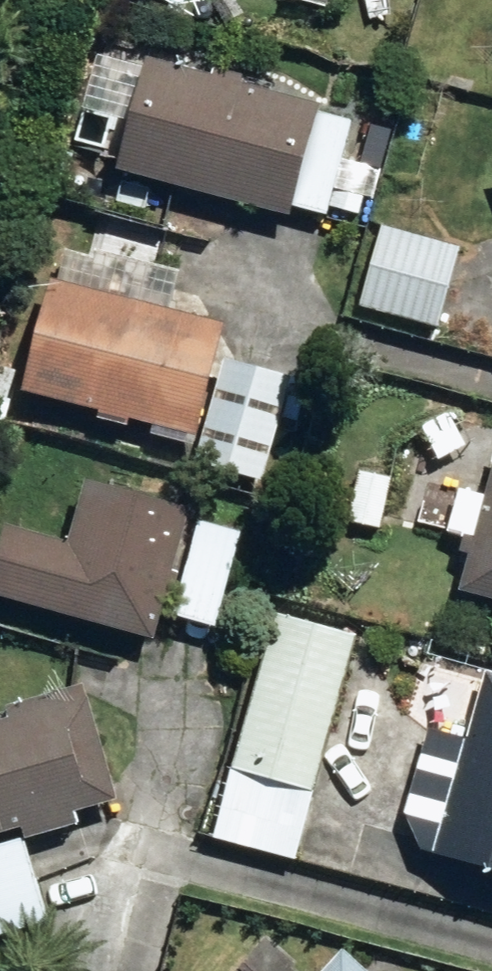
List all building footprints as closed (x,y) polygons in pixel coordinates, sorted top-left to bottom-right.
[(225,22),(240,15),(233,0),(214,0),(225,22)] [(114,168),(288,215),(291,205),(325,214),(328,204),(356,212),(369,166),(340,158),(350,121),(316,112),(317,106),(145,59),(143,65),(116,57),(101,113),(128,121),(114,168)] [(449,83),(471,88),(473,79),(451,75),(449,83)] [(365,157),(385,161),(391,129),(372,125),(365,157)] [(360,304),(436,326),(459,246),(383,224),(360,304)] [(22,389),(195,433),(222,326),(145,307),(153,276),(98,262),(94,278),(83,276),(80,289),(50,281),(22,389)] [(213,464),(254,475),(278,382),(237,373),(213,464)] [(10,386),(0,383),(0,416),(10,386)] [(421,436),(435,460),(468,440),(455,416),(421,436)] [(485,494),(458,487),(446,531),(463,536),(459,551),(469,554),(460,588),(491,597),(491,469),(485,494)] [(345,525),(379,532),(389,477),(356,471),(345,525)] [(153,639),(163,599),(170,601),(178,571),(172,570),(188,509),(85,481),(69,541),(5,524),(0,542),(0,597),(153,639)] [(170,616),(215,627),(240,534),(195,523),(170,616)] [(234,769),(314,790),(355,632),(274,611),(234,769)] [(491,870),(491,674),(485,672),(468,737),(425,725),(400,815),(421,851),(491,870)] [(20,828),(23,838),(77,823),(74,812),(115,800),(82,685),(6,707),(9,718),(0,720),(0,833),(20,828)] [(47,921),(22,836),(0,843),(0,935),(47,921)] [(344,950),(325,970),(367,970),(344,950)]
